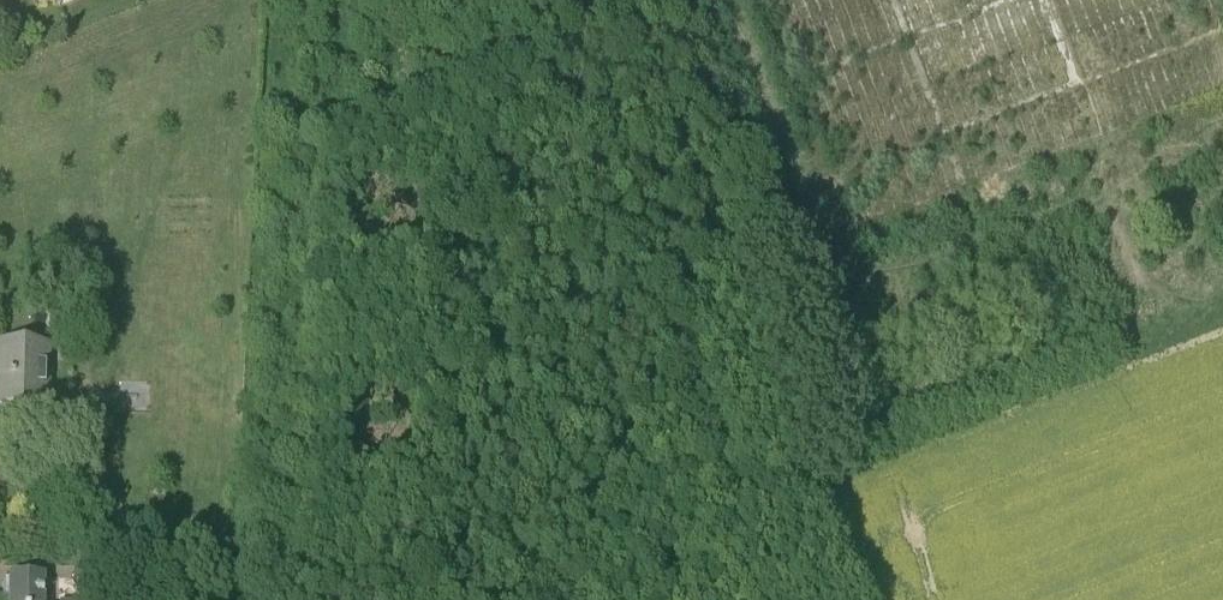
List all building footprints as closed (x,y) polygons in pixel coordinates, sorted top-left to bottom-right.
[(51,309),(51,331),(71,331),(72,309),(51,309)] [(49,406),(51,347),(0,345),(0,405),(49,406)] [(71,578),(96,583),(100,561),(75,556),(71,578)] [(45,578),(3,578),(3,598),(10,598),(10,599),(45,599),(45,578)]
